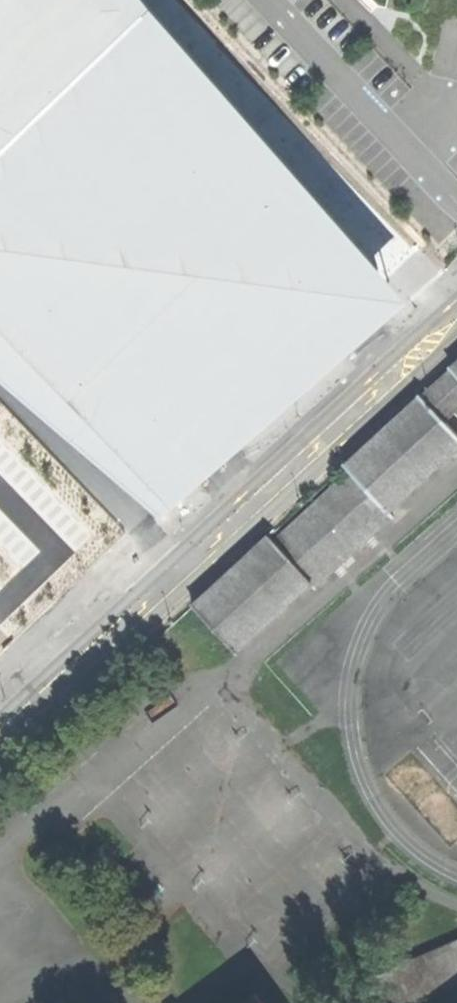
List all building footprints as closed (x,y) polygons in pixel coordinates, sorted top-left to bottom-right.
[(165,15),(154,0),(0,0),(0,169),(165,15)] [(421,396),(442,419),(456,406),(456,376),(451,369),(436,383),(421,396)] [(387,511),(456,447),(456,435),(442,419),(421,396),(345,467),(349,471),(387,511)] [(349,471),(273,542),(315,586),(333,570),(341,563),(366,540),(375,532),(392,516),(387,511),(349,471)] [(381,540),(375,532),(366,540),(373,547),(381,540)] [(269,537),(193,607),(235,651),(309,582),(315,588),(317,587),(315,586),(273,542),(269,537)] [(348,570),(341,563),(333,570),(340,577),(348,570)] [(356,986),(364,1002),(410,1002),(456,982),(456,941),(356,986)]
